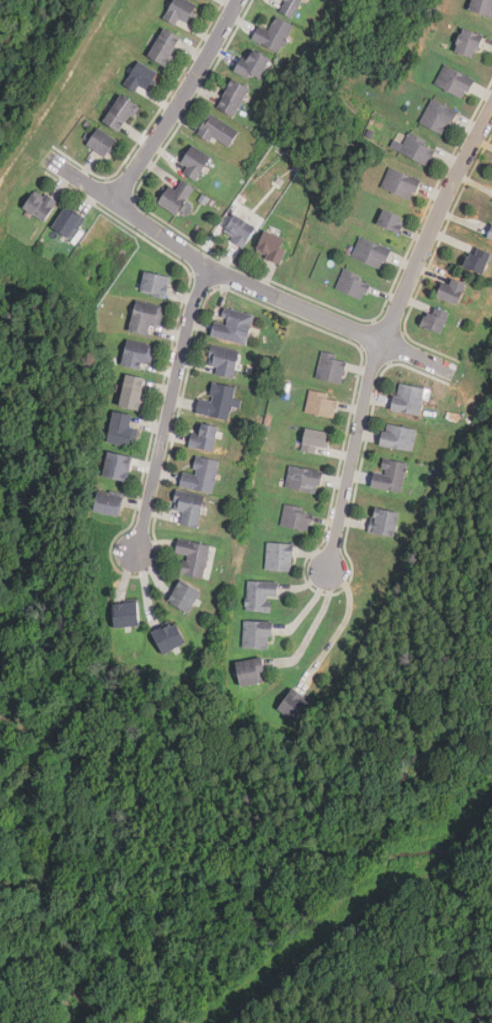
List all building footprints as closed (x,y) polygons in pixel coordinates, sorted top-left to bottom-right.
[(181,18),(191,22),(199,4),(190,0),(173,0),(165,19),(178,24),(181,18)] [(303,0),(286,0),(280,11),(293,18),(303,0)] [(470,10),(491,17),(491,0),(473,0),(470,10)] [(252,37),(277,53),(293,26),(277,16),(269,30),(260,24),(252,37)] [(150,56),(169,65),(182,36),(164,27),(150,56)] [(485,36),(465,27),(455,49),(475,58),(485,36)] [(243,56),(236,69),(259,81),(271,58),(254,49),(249,59),(243,56)] [(159,74),(139,61),(126,82),(146,94),(159,74)] [(475,78),(444,64),(435,85),(466,98),(475,78)] [(235,115),(250,87),(234,78),(219,106),(235,115)] [(104,120),(121,132),(139,105),(122,93),(104,120)] [(444,135),(458,112),(433,98),(420,121),(444,135)] [(213,137),(230,146),(239,130),(208,113),(197,134),(211,141),(213,137)] [(88,144),(108,157),(119,141),(98,128),(88,144)] [(427,166),(437,146),(409,133),(399,152),(427,166)] [(178,168),(197,180),(211,157),(193,145),(178,168)] [(413,200),(421,180),(390,167),(381,187),(413,200)] [(159,200),(175,214),(196,189),(183,179),(175,189),(171,186),(159,200)] [(58,201),(46,193),(43,198),(33,192),(24,207),(46,221),(58,201)] [(71,238),(85,218),(67,205),(53,226),(71,238)] [(378,224),(400,233),(406,217),(384,208),(378,224)] [(244,247),(257,226),(235,213),(222,234),(244,247)] [(289,240),(267,229),(256,252),(278,263),(289,240)] [(352,257),(384,269),(392,248),(360,236),(352,257)] [(491,253),(472,245),(465,266),(484,273),(491,253)] [(335,287),(362,301),(371,281),(345,268),(335,287)] [(171,276),(145,271),(141,290),(167,295),(171,276)] [(437,296),(460,304),(467,284),(444,276),(437,296)] [(148,334),(151,322),(159,324),(164,306),(137,300),(130,330),(148,334)] [(422,324),(441,333),(450,313),(431,305),(422,324)] [(253,314),(225,308),(222,323),(215,321),(211,336),(247,344),(253,314)] [(150,368),(155,345),(128,339),(123,363),(150,368)] [(206,371),(235,377),(240,350),(211,344),(206,371)] [(348,357),(322,351),(316,377),(341,383),(348,357)] [(140,409),(147,378),(127,373),(120,405),(140,409)] [(236,387),(214,381),(209,400),(200,398),(197,412),(231,420),(236,400),(233,399),(236,387)] [(425,387),(398,382),(393,409),(420,414),(425,387)] [(306,412),(335,417),(339,396),(310,391),(306,412)] [(135,447),(138,428),(131,427),(133,414),(114,411),(108,442),(135,447)] [(219,426),(201,422),(200,430),(192,429),(189,446),(214,451),(219,426)] [(381,445),(413,450),(417,429),(384,423),(381,445)] [(326,454),(330,432),(306,427),(302,449),(326,454)] [(133,456),(109,451),(103,476),(127,482),(133,456)] [(218,459),(196,456),(194,473),(183,472),(181,487),(214,492),(218,459)] [(403,491),(406,461),(383,459),(382,472),(374,471),(372,488),(403,491)] [(319,493),(324,472),(291,464),(285,486),(319,493)] [(174,510),(183,512),(181,523),(199,527),(206,496),(178,490),(174,510)] [(124,497),(99,491),(94,510),(120,516),(124,497)] [(309,531),(314,510),(285,504),(281,525),(309,531)] [(372,533),(397,534),(398,510),(373,508),(372,533)] [(212,545),(179,538),(176,553),(186,555),(182,573),(205,578),(212,545)] [(266,543),(266,570),(293,570),(293,543),(266,543)] [(202,591),(182,578),(169,600),(189,613),(202,591)] [(278,595),(279,581),(247,580),(247,610),(269,611),(269,595),(278,595)] [(114,626),(141,625),(139,602),(113,603),(114,626)] [(153,631),(164,653),(187,642),(177,620),(153,631)] [(271,647),(271,621),(244,621),(244,647),(271,647)] [(265,670),(262,656),(237,662),(242,686),(263,681),(260,671),(265,670)] [(312,701),(293,688),(279,709),(297,721),(312,701)]
